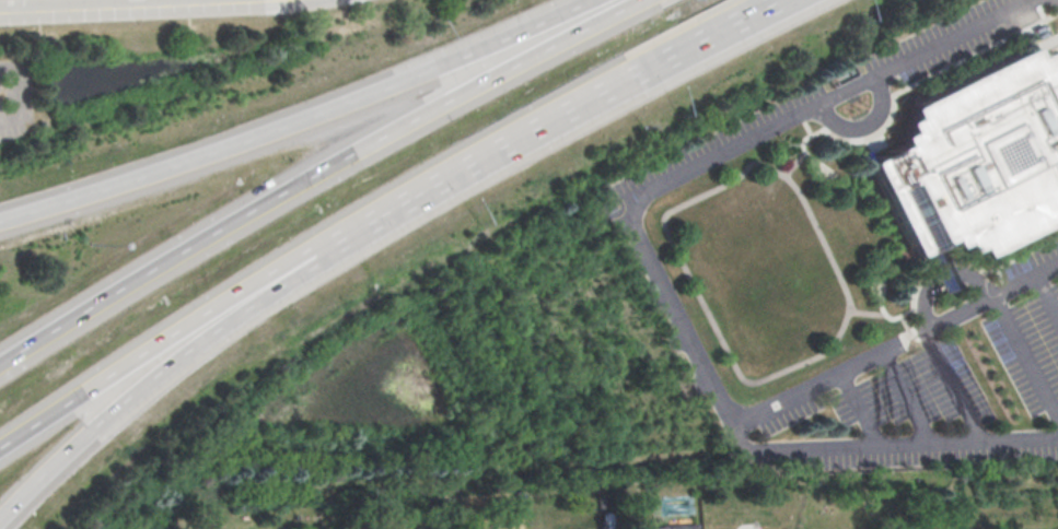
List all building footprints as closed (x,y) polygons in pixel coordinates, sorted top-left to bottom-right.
[(1031,50),(1057,105),(1057,211),(968,256),(963,247),(953,251),(949,243),(939,247),(935,239),(930,242),(950,282),(937,287),(917,248),(902,256),(854,160),(887,143),(884,134),(893,130),(888,120),(898,116),(894,106),(1018,45),(1023,55),(1031,50)]
